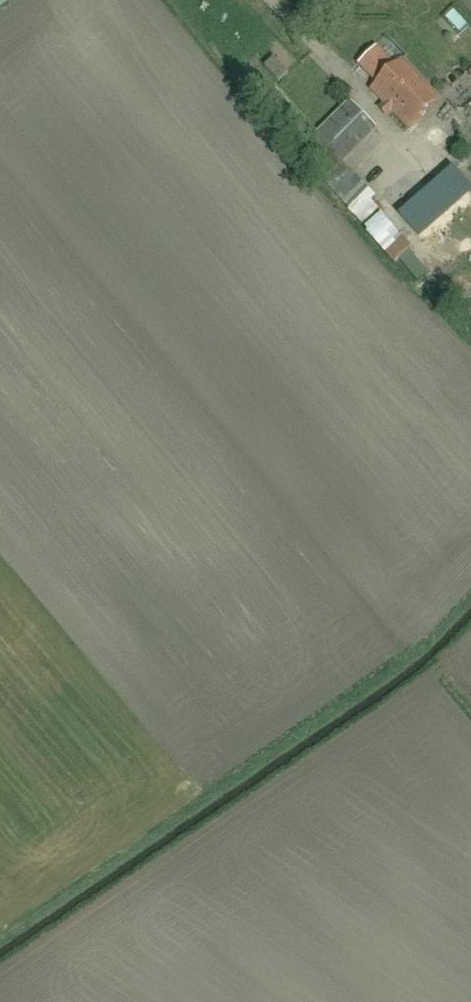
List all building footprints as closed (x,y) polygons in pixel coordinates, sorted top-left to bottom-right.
[(377,89),(370,96),(409,135),(442,102),(402,61),(393,69),(377,52),(359,70),(377,89)] [(279,92),(257,111),(383,253),(392,245),(357,206),(376,189),(346,155),(376,129),(354,105),(318,137),(279,92)] [(416,244),(470,193),(470,182),(446,155),(425,174),(434,183),(393,220),(416,244)]
